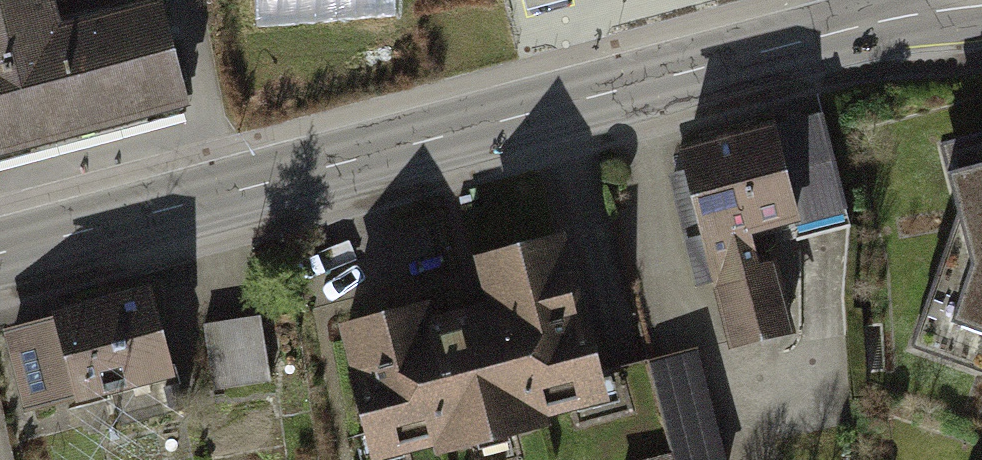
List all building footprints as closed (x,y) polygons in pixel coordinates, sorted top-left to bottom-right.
[(172,12),(74,38),(64,0),(0,0),(0,175),(202,122),(172,12)] [(404,15),(403,0),(260,0),(261,23),(404,15)] [(765,251),(855,227),(827,120),(687,157),(692,174),(675,178),(705,291),(722,286),(740,357),(803,340),(784,270),(771,273),(765,251)] [(958,224),(913,350),(981,374),(981,128),(936,140),(958,224)] [(344,335),(379,459),(432,459),(443,457),(444,459),(509,459),(561,445),(556,425),(626,406),(579,237),(485,264),(500,315),(447,330),(441,308),(344,335)] [(163,299),(5,341),(29,431),(187,389),(163,299)] [(260,313),(213,325),(231,396),(278,384),(260,313)] [(651,365),(675,459),(670,459),(737,459),(708,350),(651,365)]
